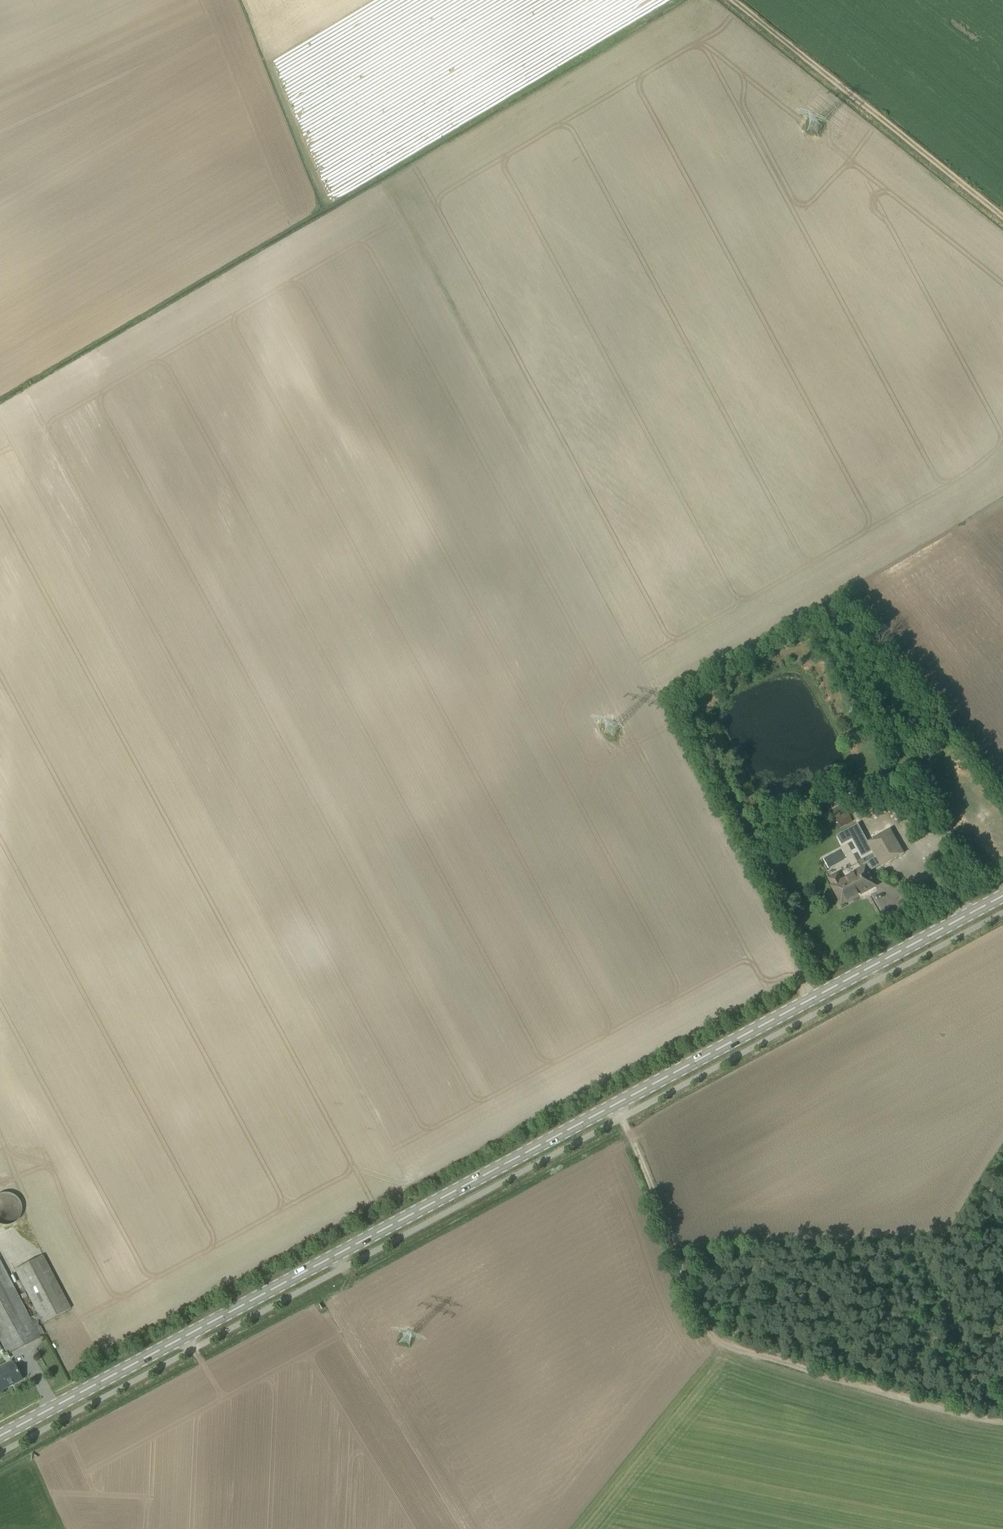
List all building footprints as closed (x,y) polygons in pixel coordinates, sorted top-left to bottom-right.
[(841,799),(826,807),(831,816),(834,814),(841,827),(852,821),(841,799)] [(858,824),(837,836),(842,845),(852,839),(862,856),(873,850),(868,842),(858,824)] [(882,866),(904,853),(890,830),(868,842),(876,856),(860,865),(862,869),(841,881),(837,874),(829,878),(833,885),(832,886),(841,903),(875,885),(868,872),(881,865),(882,866)] [(22,1207),(21,1204),(20,1201),(19,1200),(17,1197),(15,1195),(12,1194),(9,1193),(5,1193),(2,1193),(0,1194),(0,1224),(3,1225),(6,1225),(9,1225),(12,1224),(15,1222),(17,1220),(19,1218),(21,1215),(22,1212),(22,1210),(22,1207)] [(42,1254),(16,1268),(39,1313),(29,1318),(0,1261),(0,1339),(8,1354),(40,1337),(39,1335),(44,1333),(37,1320),(41,1318),(43,1322),(70,1308),(42,1254)] [(0,1390),(22,1379),(17,1370),(13,1362),(0,1369),(0,1389),(0,1390)]
